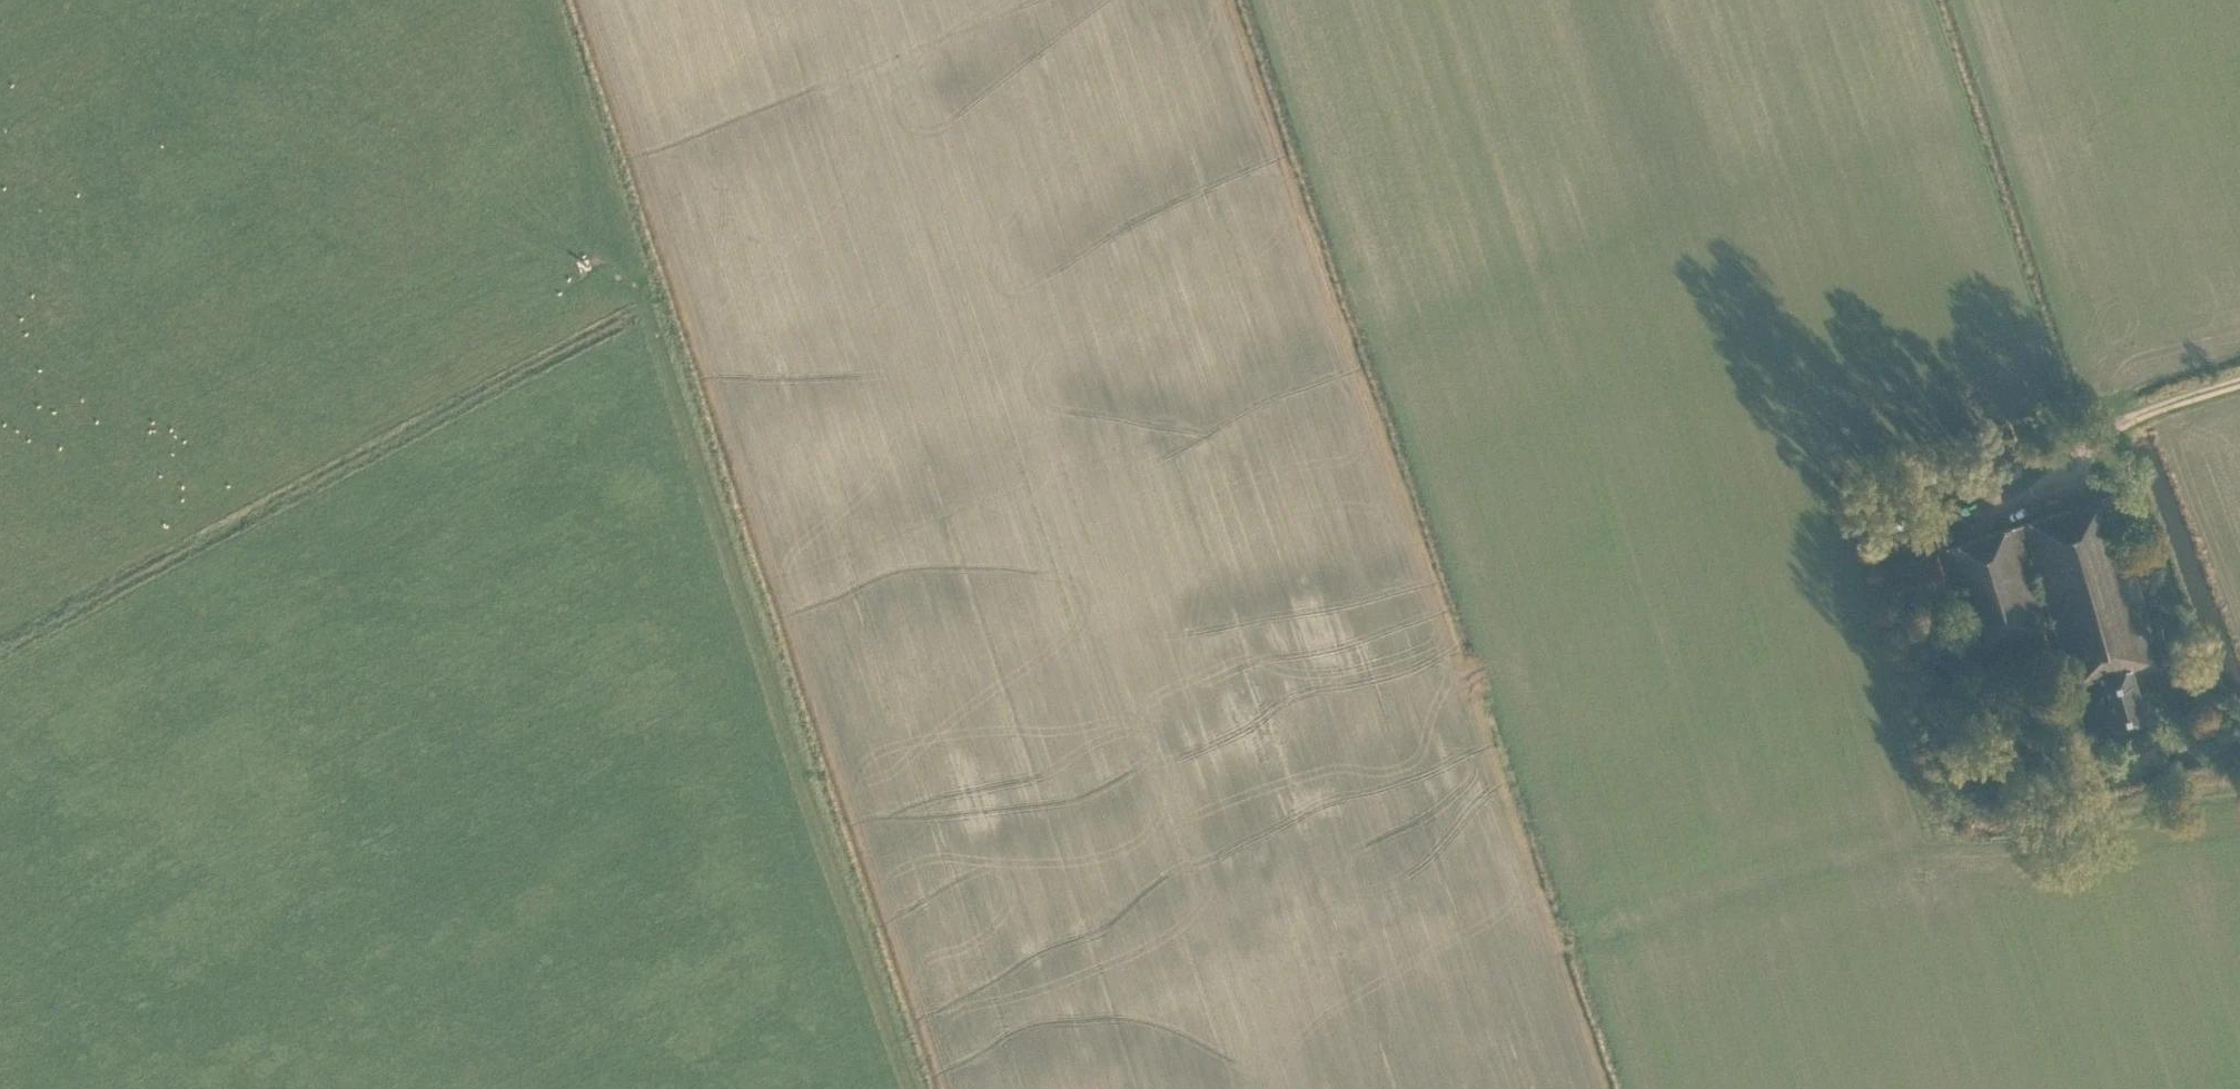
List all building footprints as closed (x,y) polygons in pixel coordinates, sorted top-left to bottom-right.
[(2153,636),(2111,494),(1947,549),(1977,648),(2046,627),(2019,538),(2026,535),(2064,662),(2069,661),(2074,677),(2071,678),(2073,685),(2098,677),(2113,728),(2146,718),(2130,666),(2151,660),(2145,639),(2153,636)] [(1894,607),(1948,590),(1936,551),(1882,569),(1894,607)]
